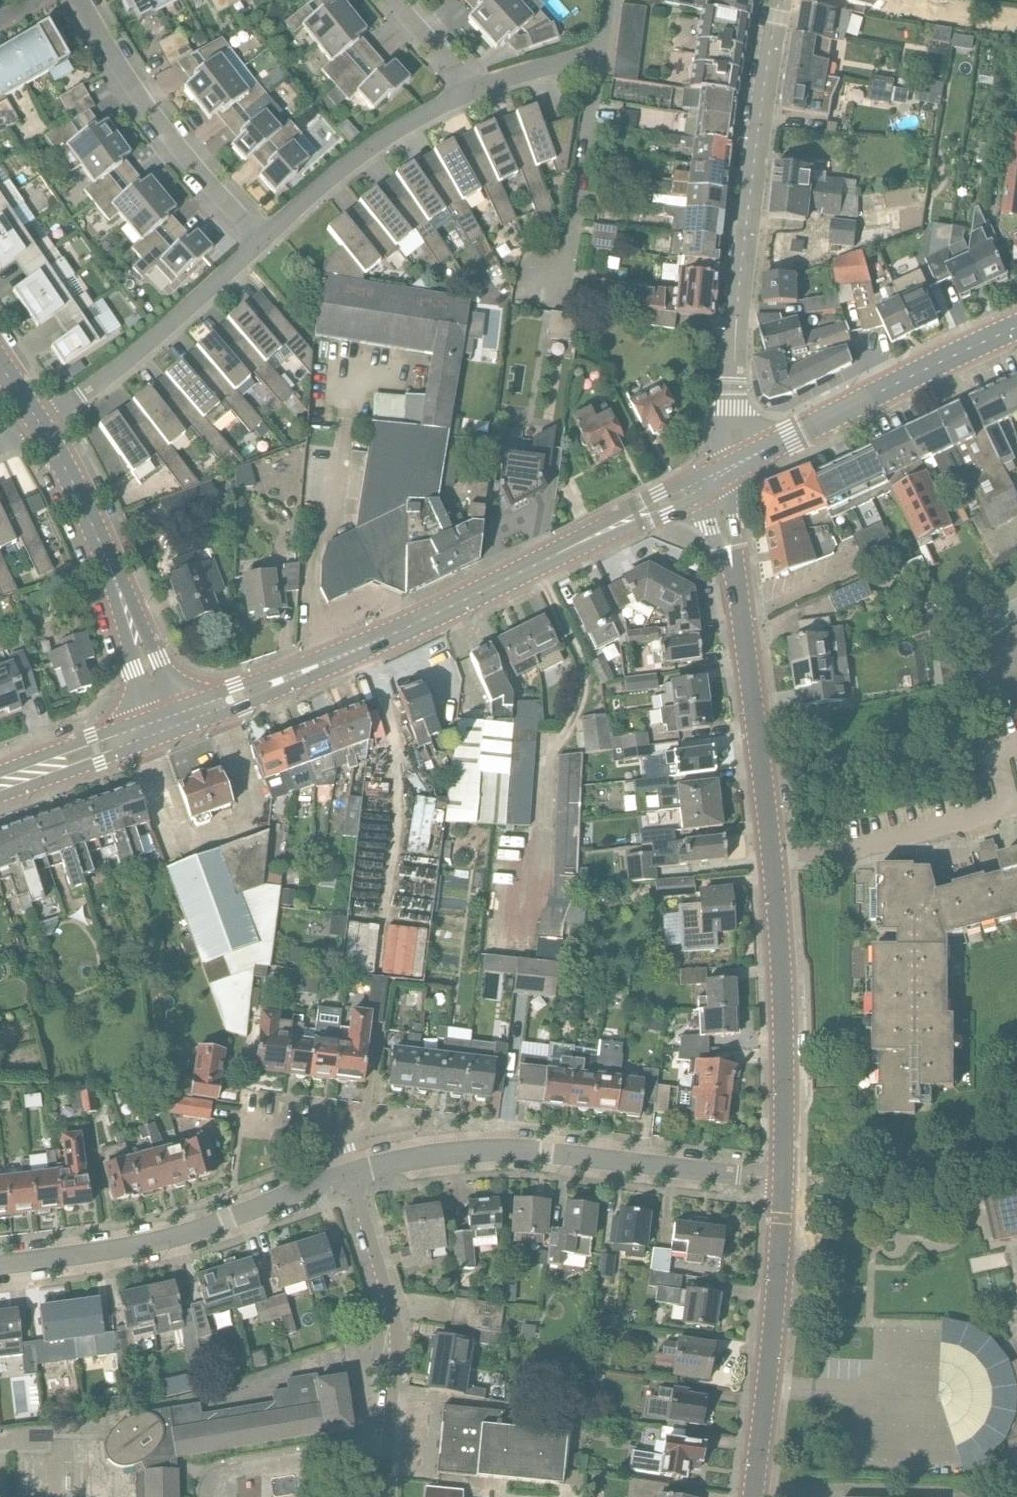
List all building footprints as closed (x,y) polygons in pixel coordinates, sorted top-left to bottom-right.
[(158,12),(152,0),(123,0),(121,1),(128,13),(132,11),(138,22),(151,15),(151,16),(158,12)] [(180,0),(152,0),(158,12),(180,0)] [(231,7),(227,0),(210,0),(217,14),(231,7)] [(317,45),(354,16),(341,0),(340,0),(334,4),(331,0),(314,0),(284,24),(293,35),(302,27),(317,45)] [(518,2),(516,0),(483,0),(476,6),(478,9),(468,18),(482,34),(518,2)] [(702,10),(748,19),(751,0),(664,0),(663,3),(678,6),(676,15),(693,18),(695,9),(702,10)] [(975,0),(938,0),(938,11),(974,13),(975,0)] [(482,34),(496,49),(506,39),(508,42),(533,19),(518,2),(482,34)] [(620,17),(644,20),(646,8),(622,5),(620,17)] [(799,33),(836,38),(840,12),(804,5),(799,33)] [(696,49),(741,57),(743,42),(748,19),(702,10),(696,49)] [(335,87),(357,67),(345,53),(358,43),(356,40),(366,31),(354,16),(317,45),(331,63),(322,70),(334,86),(335,87)] [(619,29),(643,32),(644,20),(620,17),(619,29)] [(57,67),(56,67),(69,60),(63,49),(67,47),(60,35),(56,37),(48,23),(35,30),(29,33),(52,70),(57,67)] [(953,30),(935,27),(933,42),(950,45),(953,30)] [(643,32),(619,29),(617,41),(641,44),(643,32)] [(164,55),(187,43),(181,31),(158,44),(164,55)] [(27,85),(52,70),(29,33),(3,48),(27,85)] [(789,73),(827,78),(830,62),(829,62),(832,42),(836,43),(836,38),(799,33),(799,36),(794,36),(789,73)] [(197,104),(234,75),(220,57),(230,49),(222,39),(196,53),(206,66),(193,76),(195,79),(184,87),(197,104)] [(641,44),(617,41),(615,53),(639,57),(641,44)] [(190,56),(193,54),(187,43),(164,55),(170,67),(190,56)] [(27,85),(3,48),(0,50),(0,99),(1,100),(27,85)] [(731,96),(734,97),(741,57),(696,49),(690,90),(700,91),(700,92),(731,96)] [(614,66),(638,69),(639,57),(615,53),(614,66)] [(357,67),(335,87),(348,101),(357,93),(373,110),(386,98),(388,100),(410,80),(394,62),(383,72),(381,69),(369,81),(357,67)] [(281,66),(261,81),(269,92),(289,77),(281,66)] [(638,69),(614,66),(612,78),(636,81),(638,69)] [(783,110),(830,117),(833,100),(842,81),(827,78),(789,73),(783,110)] [(236,104),(244,113),(266,95),(257,85),(248,92),(234,75),(197,104),(209,120),(220,111),(222,114),(236,104)] [(873,85),(893,88),(895,81),(874,77),(873,85)] [(645,82),(644,90),(665,94),(666,86),(645,82)] [(930,95),(942,97),(945,85),(932,82),(930,95)] [(66,109),(89,96),(82,85),(59,98),(66,109)] [(870,102),(890,105),(893,88),(873,85),(870,102)] [(689,115),(731,120),(734,97),(731,96),(700,92),(699,93),(686,91),(683,111),(689,112),(689,115)] [(269,142),(280,130),(264,112),(273,104),(266,95),(244,113),(252,123),(239,134),(242,137),(231,146),(245,162),(256,153),(269,142)] [(89,96),(66,109),(72,121),(76,119),(95,107),(89,96)] [(20,123),(7,100),(0,104),(0,118),(7,130),(20,123)] [(525,135),(537,168),(551,163),(556,175),(564,172),(564,173),(566,173),(574,117),(572,117),(543,128),(535,106),(524,110),(525,111),(516,114),(523,135),(525,135)] [(683,139),(729,144),(731,120),(689,115),(688,120),(686,119),(683,139)] [(71,173),(80,166),(119,138),(107,121),(95,129),(93,127),(79,137),(70,122),(44,137),(71,173)] [(275,195),(285,186),(296,175),(295,173),(308,161),(293,143),(302,135),(289,122),(280,130),(269,142),(279,154),(267,165),(269,168),(259,177),(275,195)] [(538,220),(548,222),(550,218),(551,208),(537,168),(525,135),(523,135),(511,140),(511,139),(502,142),(492,122),(482,127),(483,127),(474,131),(483,152),(485,151),(499,183),(517,175),(516,173),(520,172),(538,220)] [(1016,227),(1016,221),(1016,127),(1014,127),(1000,231),(1010,252),(1014,261),(1016,259),(1016,229),(1016,227)] [(668,146),(678,148),(679,138),(669,137),(668,146)] [(116,185),(108,175),(121,165),(119,163),(131,154),(119,138),(80,166),(94,184),(84,191),(93,204),(116,185)] [(690,164),(726,168),(729,144),(683,139),(680,138),(679,144),(685,145),(684,150),(692,151),(690,164)] [(516,220),(499,183),(485,151),(483,152),(472,157),(471,156),(462,160),(451,141),(442,146),(442,147),(434,151),(445,171),(446,171),(463,201),(480,192),(479,190),(483,188),(501,227),(516,220)] [(463,202),(463,201),(446,171),(445,171),(434,178),(433,177),(425,182),(412,163),(403,169),(403,170),(395,175),(408,194),(409,193),(429,222),(445,212),(444,210),(448,208),(469,245),(483,237),(463,202)] [(675,175),(674,182),(674,186),(724,191),(726,168),(690,164),(676,163),(675,175)] [(773,191),(857,197),(858,181),(845,180),(826,178),(825,184),(813,182),(815,169),(776,165),(773,191)] [(112,208),(125,225),(163,194),(150,178),(139,187),(137,184),(124,195),(116,185),(93,204),(102,215),(112,208)] [(16,192),(9,181),(0,187),(0,203),(16,192)] [(663,207),(721,214),(724,191),(674,186),(661,184),(658,184),(657,197),(664,198),(663,207)] [(376,220),(396,246),(411,234),(410,233),(414,230),(438,265),(451,256),(429,222),(409,193),(408,194),(397,201),(397,200),(389,206),(375,189),(366,196),(359,202),(374,221),(376,220)] [(970,257),(983,287),(1007,276),(993,244),(998,242),(989,218),(990,217),(990,216),(993,192),(979,190),(977,209),(975,209),(972,238),(970,257)] [(770,218),(809,222),(810,210),(822,211),(822,216),(841,218),(859,219),(859,197),(857,197),(773,191),(770,218)] [(23,231),(11,212),(24,203),(16,192),(0,203),(0,245),(23,231)] [(163,241),(154,232),(167,221),(165,218),(176,209),(163,194),(125,225),(141,243),(132,251),(141,261),(163,241)] [(596,208),(605,209),(606,201),(597,199),(596,208)] [(671,235),(718,240),(721,214),(663,207),(662,217),(665,217),(673,218),(672,223),(671,235)] [(322,276),(363,283),(363,281),(363,274),(364,275),(380,261),(379,260),(383,257),(386,260),(399,250),(396,246),(376,220),(374,221),(364,229),(358,234),(343,216),(335,223),(327,229),(341,247),(325,260),(323,274),(322,274),(322,276)] [(550,218),(548,222),(544,250),(557,252),(562,220),(550,218)] [(829,246),(854,249),(858,223),(832,220),(829,246)] [(590,249),(614,253),(617,228),(593,225),(590,249)] [(960,297),(983,287),(970,257),(972,238),(963,242),(965,229),(953,227),(949,248),(946,267),(951,278),(960,297)] [(27,269),(55,249),(47,237),(33,246),(23,231),(0,245),(0,271),(15,261),(22,272),(27,269)] [(163,241),(141,261),(142,262),(133,270),(142,279),(155,267),(171,284),(189,268),(191,269),(212,250),(196,232),(186,242),(184,239),(171,250),(163,241)] [(681,261),(716,264),(718,240),(671,235),(668,260),(681,261)] [(937,285),(951,278),(946,267),(949,248),(926,259),(937,285)] [(25,309),(60,286),(49,269),(62,260),(55,249),(27,269),(22,272),(28,281),(13,291),(25,309)] [(884,327),(875,300),(863,251),(833,261),(836,288),(852,286),(863,332),(884,327)] [(677,314),(711,318),(716,264),(681,261),(680,273),(678,273),(676,294),(665,293),(665,290),(585,282),(583,303),(651,311),(677,314)] [(892,344),(916,333),(901,301),(889,274),(880,278),(887,294),(875,300),(884,327),(892,344)] [(764,304),(798,303),(797,275),(764,276),(764,304)] [(471,300),(409,290),(363,283),(322,276),(319,276),(315,336),(409,351),(432,355),(425,398),(405,398),(404,427),(443,431),(443,427),(449,427),(471,300)] [(60,327),(64,324),(93,305),(85,293),(72,303),(60,286),(25,309),(37,327),(53,317),(60,327)] [(901,301),(916,333),(938,323),(934,315),(940,313),(929,289),(901,301)] [(806,315),(841,309),(838,296),(804,301),(806,315)] [(64,366),(99,343),(87,325),(100,316),(93,305),(64,324),(60,327),(67,337),(51,348),(64,366)] [(311,376),(312,353),(274,309),(258,323),(243,306),(234,313),(227,320),(243,338),(244,337),(266,362),(281,350),(280,349),(284,345),(309,374),(309,375),(311,376)] [(651,311),(649,327),(675,330),(677,314),(651,311)] [(580,317),(550,312),(546,338),(576,343),(580,317)] [(848,333),(846,327),(843,328),(842,326),(823,335),(815,337),(813,330),(809,331),(806,318),(799,320),(798,316),(776,321),(774,317),(758,321),(767,357),(806,348),(815,345),(848,333)] [(830,376),(834,374),(852,366),(847,351),(852,349),(848,333),(815,345),(830,376)] [(213,365),(235,390),(250,378),(249,376),(253,373),(281,405),(293,394),(266,362),(244,337),(243,338),(233,346),(232,345),(227,351),(212,334),(203,341),(196,348),(212,366),(213,365)] [(793,394),(830,376),(815,345),(806,348),(767,357),(755,360),(755,362),(764,398),(767,400),(770,402),(770,401),(793,395),(793,394)] [(181,392),(204,418),(219,405),(218,404),(222,400),(250,433),(262,422),(235,390),(213,365),(212,366),(202,374),(201,373),(199,375),(200,375),(196,379),(181,361),(172,368),(172,369),(165,375),(180,393),(181,392)] [(1016,418),(1016,379),(999,388),(1014,420),(1016,418)] [(661,385),(629,400),(644,428),(649,426),(654,436),(673,425),(669,416),(675,412),(661,385)] [(148,419),(169,446),(185,434),(184,433),(190,427),(218,460),(230,449),(204,418),(181,392),(180,393),(170,401),(170,400),(168,402),(164,406),(149,388),(140,395),(133,401),(147,420),(148,419)] [(983,427),(1003,467),(1016,460),(1000,427),(1014,420),(999,388),(971,402),(983,427)] [(589,410),(572,419),(591,455),(598,452),(603,462),(622,452),(617,442),(622,439),(605,406),(591,413),(589,410)] [(971,485),(984,513),(972,520),(980,535),(992,529),(993,531),(1016,518),(1016,494),(1015,489),(1003,467),(983,427),(973,431),(962,406),(939,417),(971,485)] [(131,471),(132,474),(150,462),(149,460),(155,455),(182,490),(199,484),(169,446),(148,419),(147,420),(137,427),(136,427),(134,428),(130,432),(116,414),(99,426),(120,456),(118,458),(126,474),(131,471)] [(960,490),(971,485),(939,417),(907,432),(922,463),(933,458),(934,460),(946,454),(945,460),(960,490)] [(403,427),(372,424),(354,531),(327,543),(322,562),(322,590),(328,604),(374,582),(377,584),(405,596),(403,427)] [(420,502),(438,502),(443,469),(445,455),(449,427),(443,427),(443,431),(404,427),(405,597),(439,581),(420,540),(435,533),(420,502)] [(500,491),(501,490),(510,509),(544,491),(540,482),(540,481),(540,480),(540,478),(539,478),(541,466),(548,467),(554,430),(535,440),(532,459),(504,456),(500,485),(499,485),(498,488),(500,491)] [(872,448),(893,492),(906,519),(920,549),(933,543),(931,538),(954,528),(922,463),(907,432),(872,448)] [(875,500),(893,492),(872,448),(855,456),(875,500)] [(854,510),(875,500),(855,456),(833,466),(854,510)] [(832,520),(854,510),(833,466),(814,476),(828,510),(827,510),(832,520)] [(804,520),(827,510),(828,510),(814,476),(811,469),(760,489),(768,530),(800,518),(804,530),(807,530),(804,520)] [(450,555),(458,571),(479,561),(487,485),(472,483),(467,526),(465,527),(459,517),(447,522),(455,540),(453,542),(457,551),(450,555)] [(169,523),(217,504),(210,485),(162,504),(169,523)] [(53,571),(21,501),(19,502),(19,503),(8,508),(8,507),(1,511),(0,509),(0,550),(16,543),(15,542),(20,539),(38,578),(53,571)] [(439,581),(458,571),(450,555),(457,551),(453,542),(455,540),(447,522),(438,502),(420,502),(435,533),(420,540),(439,581)] [(777,579),(817,561),(807,530),(804,530),(800,518),(768,530),(777,579)] [(852,537),(858,549),(889,535),(883,523),(852,537)] [(858,549),(863,560),(894,546),(889,535),(858,549)] [(863,560),(868,571),(899,556),(894,546),(863,560)] [(1010,588),(1016,583),(1016,553),(1015,550),(995,561),(1010,588)] [(0,555),(0,596),(1,597),(18,593),(0,555)] [(186,623),(191,621),(192,623),(194,625),(195,626),(197,627),(199,628),(201,628),(204,628),(206,628),(208,627),(209,625),(211,624),(212,622),(213,620),(213,618),(213,615),(212,613),(218,611),(211,595),(223,591),(213,562),(169,579),(176,598),(179,597),(183,605),(180,606),(186,623)] [(275,572),(244,576),(250,616),(267,614),(267,618),(280,617),(278,605),(287,604),(285,591),(299,589),(300,564),(283,567),(284,572),(275,573),(275,572)] [(649,620),(654,608),(670,580),(647,568),(608,587),(620,611),(625,608),(649,620)] [(666,628),(662,629),(663,641),(695,637),(694,632),(697,632),(692,591),(670,580),(654,608),(664,614),(666,628)] [(837,612),(873,596),(865,580),(829,596),(837,612)] [(967,653),(1016,622),(1016,583),(1010,588),(950,625),(967,653)] [(613,625),(597,593),(574,605),(590,637),(589,637),(596,651),(619,639),(613,625)] [(794,665),(832,660),(829,640),(833,639),(830,618),(803,622),(805,638),(791,640),(794,665)] [(520,631),(538,668),(540,670),(562,659),(556,648),(543,620),(520,631)] [(657,629),(626,633),(628,646),(658,642),(659,642),(657,629)] [(516,679),(538,668),(520,631),(498,642),(513,670),(511,670),(516,679)] [(63,650),(48,655),(54,672),(61,670),(70,695),(75,693),(76,696),(86,693),(85,690),(91,688),(82,663),(94,659),(85,633),(60,642),(63,650)] [(652,654),(653,667),(700,661),(698,637),(695,637),(663,641),(659,642),(658,642),(660,653),(652,654)] [(511,726),(511,722),(512,704),(513,696),(500,672),(490,647),(470,656),(482,684),(491,704),(491,723),(511,726)] [(7,710),(9,713),(21,709),(17,697),(37,690),(23,653),(9,658),(12,664),(0,669),(0,712),(7,710)] [(602,685),(614,679),(604,658),(591,664),(602,685)] [(814,705),(846,701),(843,678),(834,679),(832,660),(794,665),(798,690),(812,689),(814,705)] [(626,693),(658,689),(656,675),(625,679),(626,693)] [(662,710),(706,704),(703,680),(670,684),(663,685),(665,696),(660,697),(662,710)] [(422,685),(399,693),(419,749),(432,744),(430,739),(440,735),(422,685)] [(512,704),(511,722),(536,722),(544,722),(542,703),(512,704)] [(668,734),(676,733),(709,729),(706,704),(662,710),(661,710),(663,726),(667,726),(668,734)] [(339,715),(356,762),(366,760),(370,730),(363,706),(339,715)] [(357,767),(356,762),(339,715),(316,724),(335,771),(348,766),(349,770),(357,768),(357,767)] [(582,731),(607,728),(606,716),(581,719),(582,731)] [(511,731),(511,726),(491,723),(457,721),(444,823),(504,827),(505,813),(506,800),(507,787),(508,774),(509,760),(510,743),(511,731)] [(510,743),(535,745),(536,722),(525,722),(524,732),(511,731),(510,743)] [(524,732),(525,722),(511,722),(511,726),(511,731),(524,732)] [(322,776),(335,771),(316,724),(295,732),(315,784),(324,781),(322,776)] [(584,743),(609,739),(607,728),(582,731),(584,743)] [(294,792),(315,784),(295,732),(275,739),(294,792)] [(622,750),(649,747),(647,734),(609,739),(610,751),(622,750)] [(286,795),(294,792),(275,739),(252,748),(265,782),(270,796),(285,790),(286,795)] [(585,755),(610,751),(609,739),(584,743),(585,755)] [(509,760),(534,762),(535,745),(510,743),(509,760)] [(649,747),(622,750),(624,762),(651,758),(649,747)] [(676,776),(676,777),(715,772),(712,748),(673,753),(673,754),(665,755),(666,766),(659,767),(661,779),(668,779),(668,777),(676,776)] [(558,769),(581,770),(582,754),(559,757),(558,769)] [(508,774),(533,775),(534,762),(509,760),(508,774)] [(558,781),(581,782),(581,770),(558,769),(558,781)] [(210,815),(231,808),(218,772),(204,777),(202,772),(191,776),(193,781),(179,786),(192,822),(195,821),(196,824),(199,826),(210,822),(211,819),(210,815)] [(507,787),(532,789),(533,775),(508,774),(507,787)] [(668,779),(661,779),(633,783),(633,784),(624,785),(625,793),(634,792),(635,795),(657,792),(659,812),(679,810),(720,805),(717,782),(669,788),(668,779)] [(557,792),(580,793),(581,782),(558,781),(557,792)] [(506,800),(532,802),(532,789),(507,787),(506,800)] [(138,839),(151,834),(137,790),(111,798),(132,863),(144,859),(138,839)] [(557,804),(580,805),(580,793),(557,792),(557,804)] [(419,796),(408,849),(427,853),(438,800),(419,796)] [(343,837),(358,839),(363,799),(349,797),(343,837)] [(120,867),(132,863),(111,798),(86,806),(101,851),(114,847),(120,867)] [(505,813),(531,815),(532,802),(506,800),(505,813)] [(556,816),(579,817),(580,805),(557,804),(556,816)] [(679,810),(682,832),(722,827),(720,805),(679,810)] [(88,856),(101,851),(86,806),(61,814),(82,879),(94,876),(88,856)] [(504,827),(530,828),(531,815),(505,813),(504,827)] [(85,887),(82,879),(61,814),(34,823),(49,868),(62,864),(71,891),(85,887)] [(556,827),(579,828),(579,817),(556,816),(556,827)] [(36,872),(49,868),(34,823),(7,832),(28,896),(31,905),(45,900),(36,872)] [(555,839),(578,840),(579,828),(556,827),(555,839)] [(669,843),(676,843),(675,830),(640,833),(641,846),(669,843)] [(266,968),(270,968),(281,888),(263,885),(269,831),(217,850),(218,851),(166,870),(226,1034),(247,1036),(252,986),(254,966),(266,968)] [(28,896),(7,832),(0,834),(0,883),(9,881),(16,901),(28,896)] [(658,882),(656,869),(726,862),(723,838),(684,841),(676,843),(669,843),(670,853),(654,854),(625,856),(627,872),(624,873),(625,882),(628,882),(628,884),(655,882),(658,882)] [(555,851),(578,852),(578,840),(555,839),(555,851)] [(955,1016),(949,1016),(949,939),(1016,921),(1016,855),(1001,859),(997,848),(996,848),(994,841),(980,845),(981,852),(977,853),(983,874),(954,882),(954,879),(936,884),(932,868),(915,868),(915,866),(879,866),(879,934),(886,934),(886,947),(873,947),(873,1054),(879,1054),(879,1116),(915,1117),(915,1107),(921,1107),(921,1090),(954,1090),(955,1016)] [(554,863),(577,864),(578,852),(555,851),(554,863)] [(554,874),(577,875),(577,864),(554,863),(554,874)] [(553,886),(576,887),(577,875),(554,874),(553,886)] [(658,882),(655,882),(657,899),(695,896),(694,879),(658,882)] [(549,897),(571,905),(576,890),(576,887),(553,886),(549,897)] [(732,930),(729,892),(700,894),(701,907),(679,908),(683,953),(716,950),(714,932),(732,930)] [(545,909),(567,917),(571,905),(549,897),(545,909)] [(586,908),(570,906),(567,917),(564,925),(584,928),(586,908)] [(563,928),(564,925),(567,917),(545,909),(541,920),(563,928)] [(538,938),(562,940),(563,928),(541,920),(539,925),(538,938)] [(347,965),(378,966),(380,924),(349,922),(347,965)] [(389,925),(385,974),(415,976),(417,951),(427,951),(429,929),(389,925)] [(537,950),(560,952),(562,940),(538,938),(537,950)] [(535,962),(559,965),(560,952),(537,950),(535,962)] [(514,996),(554,1000),(559,965),(535,962),(518,960),(514,996)] [(699,1012),(736,1010),(734,980),(706,982),(706,970),(680,971),(681,987),(705,985),(705,999),(698,1000),(699,1012)] [(300,994),(317,996),(319,977),(302,975),(300,994)] [(348,1030),(340,1029),(334,1080),(362,1084),(369,1023),(382,1024),(387,979),(372,977),(367,1013),(351,1011),(348,1030)] [(309,1077),(334,1080),(340,1029),(342,1011),(317,1009),(313,1042),(309,1077)] [(680,1050),(707,1051),(706,1038),(737,1036),(736,1010),(699,1012),(700,1036),(679,1037),(680,1050)] [(255,1071),(286,1074),(291,1024),(279,1023),(280,1015),(277,1015),(266,1013),(260,1013),(257,1031),(260,1032),(255,1071)] [(293,1016),(292,1023),(302,1024),(303,1017),(293,1016)] [(286,1074),(309,1077),(313,1042),(301,1041),(302,1024),(292,1023),(291,1024),(286,1074)] [(389,1087),(414,1090),(419,1052),(422,1026),(414,1025),(413,1036),(408,1035),(406,1050),(393,1049),(389,1087)] [(445,1041),(446,1040),(447,1029),(439,1028),(437,1040),(445,1041)] [(464,1095),(468,1058),(470,1043),(446,1040),(445,1041),(443,1055),(439,1093),(464,1095)] [(468,1058),(464,1095),(489,1099),(490,1091),(502,1092),(507,1048),(496,1046),(494,1061),(468,1058)] [(616,1113),(620,1078),(622,1056),(612,1055),(613,1050),(610,1048),(599,1046),(599,1051),(592,1110),(616,1113)] [(172,1076),(170,1093),(217,1100),(225,1052),(198,1048),(193,1080),(172,1076)] [(567,1108),(574,1054),(574,1053),(549,1050),(548,1059),(543,1105),(567,1108)] [(567,1108),(592,1110),(599,1051),(584,1050),(583,1056),(574,1054),(567,1108)] [(692,1089),(730,1094),(731,1079),(738,1080),(739,1067),(708,1063),(707,1051),(680,1050),(678,1050),(677,1061),(695,1063),(692,1089)] [(414,1090),(439,1093),(443,1055),(419,1052),(414,1090)] [(516,1102),(543,1105),(548,1059),(521,1056),(516,1102)] [(642,1096),(655,1098),(657,1086),(659,1072),(645,1070),(643,1081),(620,1078),(616,1113),(627,1114),(627,1117),(640,1118),(642,1096)] [(657,1086),(655,1098),(654,1105),(655,1105),(654,1113),(667,1115),(669,1098),(670,1087),(657,1086)] [(84,1114),(98,1112),(94,1091),(93,1087),(80,1088),(82,1098),(84,1114)] [(74,1099),(82,1098),(80,1088),(73,1089),(74,1099)] [(675,1110),(689,1112),(697,1113),(696,1124),(726,1127),(730,1094),(692,1089),(678,1088),(675,1110)] [(118,1106),(133,1102),(130,1091),(115,1095),(118,1106)] [(169,1113),(208,1119),(211,1104),(172,1098),(169,1113)] [(154,1124),(147,1126),(150,1139),(153,1150),(161,1177),(164,1188),(188,1182),(178,1145),(165,1148),(165,1147),(154,1124)] [(147,1126),(139,1128),(142,1141),(150,1139),(147,1126)] [(139,1195),(129,1158),(122,1133),(114,1135),(117,1146),(101,1151),(105,1167),(106,1167),(114,1202),(139,1195)] [(57,1166),(61,1210),(90,1206),(80,1134),(61,1136),(64,1165),(57,1166)] [(178,1145),(188,1182),(212,1175),(208,1159),(214,1157),(209,1139),(186,1144),(185,1143),(178,1145)] [(139,1195),(164,1188),(161,1177),(153,1150),(141,1153),(142,1155),(129,1158),(139,1195)] [(35,1213),(61,1210),(57,1166),(55,1152),(46,1153),(48,1165),(30,1167),(35,1213)] [(10,1216),(35,1213),(30,1167),(30,1161),(20,1162),(21,1169),(4,1171),(10,1216)] [(10,1216),(4,1171),(0,1171),(0,1217),(10,1216)] [(453,1234),(456,1271),(475,1269),(473,1240),(475,1240),(476,1248),(497,1246),(496,1231),(501,1231),(498,1200),(467,1203),(470,1232),(453,1234)] [(543,1245),(544,1238),(546,1204),(517,1202),(514,1243),(543,1245)] [(591,1241),(595,1209),(567,1206),(564,1232),(551,1230),(547,1265),(562,1267),(563,1255),(589,1258),(591,1241)] [(430,1252),(446,1250),(440,1207),(404,1213),(410,1251),(400,1253),(403,1267),(431,1262),(430,1252)] [(615,1246),(645,1249),(649,1215),(621,1212),(620,1219),(614,1218),(611,1244),(615,1245),(615,1246)] [(685,1263),(703,1265),(704,1257),(721,1259),(724,1231),(707,1229),(708,1222),(690,1220),(689,1227),(674,1225),(671,1252),(671,1253),(686,1255),(685,1263)] [(296,1247),(307,1282),(311,1296),(326,1292),(322,1280),(320,1281),(320,1279),(348,1270),(343,1251),(330,1255),(325,1238),(296,1247)] [(280,1291),(307,1282),(296,1247),(269,1255),(280,1291)] [(671,1253),(671,1252),(653,1249),(650,1272),(668,1275),(671,1253)] [(611,1278),(614,1257),(599,1255),(597,1276),(611,1278)] [(280,1319),(274,1299),(268,1301),(263,1284),(260,1285),(253,1260),(225,1269),(237,1309),(238,1311),(256,1306),(261,1325),(280,1319)] [(195,1326),(200,1348),(212,1345),(210,1336),(211,1336),(206,1317),(217,1314),(237,1309),(225,1269),(197,1277),(205,1302),(192,1306),(195,1326)] [(155,1337),(181,1331),(185,1330),(185,1329),(174,1284),(146,1290),(155,1334),(155,1337)] [(145,1341),(155,1334),(146,1290),(118,1296),(124,1327),(117,1328),(118,1332),(114,1334),(117,1356),(118,1364),(132,1362),(130,1346),(139,1344),(145,1341)] [(683,1308),(680,1324),(714,1329),(719,1297),(680,1291),(678,1307),(683,1308)] [(274,1299),(280,1319),(286,1337),(297,1333),(286,1296),(274,1299)] [(455,1299),(454,1310),(502,1318),(504,1307),(455,1299)] [(117,1356),(114,1334),(104,1335),(99,1301),(70,1305),(76,1354),(77,1361),(117,1356)] [(57,1357),(76,1354),(70,1305),(40,1309),(44,1342),(35,1344),(38,1366),(58,1364),(57,1357)] [(502,1318),(454,1310),(451,1326),(468,1329),(500,1335),(502,1318)] [(35,1344),(22,1345),(18,1311),(0,1314),(0,1359),(22,1356),(24,1368),(38,1366),(35,1344)] [(940,1319),(941,1393),(965,1472),(988,1459),(1005,1440),(1014,1413),(1015,1388),(1009,1361),(992,1340),(967,1325),(940,1319)] [(185,1329),(185,1330),(181,1331),(188,1363),(202,1360),(200,1348),(195,1326),(185,1329)] [(433,1364),(469,1369),(474,1342),(475,1344),(488,1346),(489,1345),(498,1346),(500,1335),(468,1329),(466,1341),(437,1337),(433,1364)] [(675,1358),(673,1374),(709,1380),(714,1347),(678,1342),(677,1344),(664,1342),(662,1356),(675,1358)] [(429,1391),(484,1399),(486,1391),(466,1388),(469,1369),(433,1364),(429,1391)] [(178,1470),(177,1470),(177,1459),(323,1435),(323,1436),(351,1431),(347,1407),(343,1378),(318,1382),(317,1376),(287,1381),(289,1390),(273,1393),(274,1404),(202,1416),(200,1405),(170,1410),(126,1417),(127,1419),(121,1423),(115,1428),(111,1434),(107,1440),(103,1440),(106,1462),(110,1461),(111,1463),(113,1465),(115,1466),(118,1467),(120,1468),(125,1468),(130,1468),(135,1467),(136,1473),(137,1496),(179,1496),(178,1470)] [(668,1419),(668,1421),(706,1427),(710,1400),(688,1396),(688,1393),(673,1390),(673,1391),(659,1389),(657,1402),(663,1403),(661,1418),(668,1419)] [(562,1486),(564,1462),(569,1414),(526,1407),(525,1415),(444,1407),(437,1474),(562,1486)] [(635,1472),(658,1475),(684,1480),(685,1470),(696,1472),(698,1464),(700,1464),(702,1445),(683,1442),(685,1431),(652,1426),(649,1443),(653,1444),(652,1455),(638,1453),(635,1472)] [(669,1485),(631,1480),(629,1496),(668,1496),(669,1485)] [(463,1491),(428,1488),(427,1496),(463,1496),(463,1491)]
